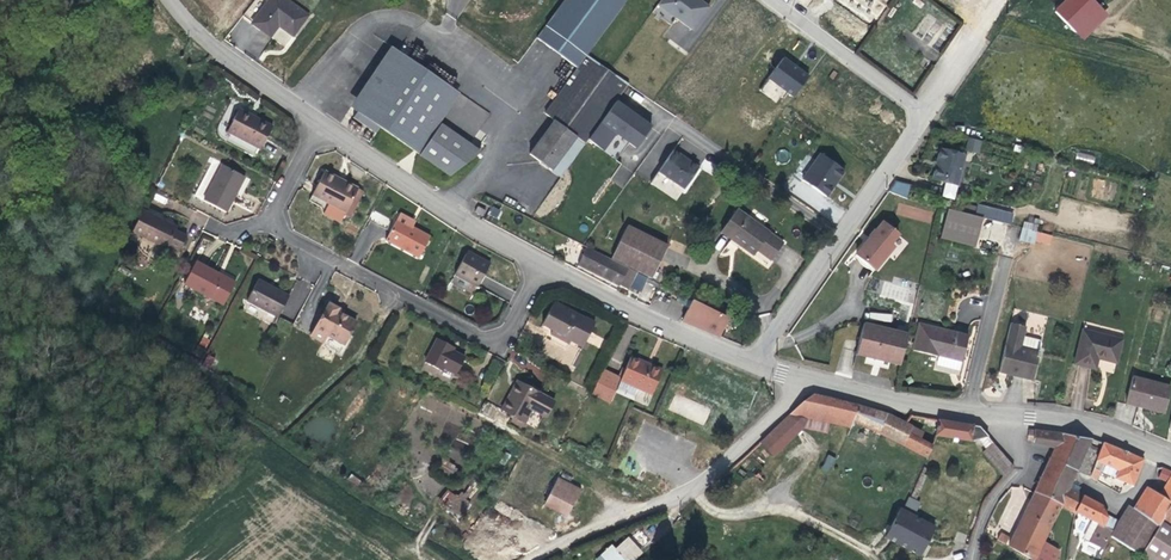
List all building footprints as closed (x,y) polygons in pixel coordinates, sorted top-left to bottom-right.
[(291,0),(270,0),(254,22),(286,45),(309,13),(291,0)] [(588,139),(615,159),(628,142),(635,147),(651,126),(616,100),(628,82),(587,53),(625,0),(563,0),(536,36),(577,67),(561,89),(544,113),(553,120),(529,153),(561,176),(588,139)] [(652,11),(670,24),(676,17),(692,29),(709,7),(700,0),(660,0),(652,11)] [(1099,8),(1090,0),(1066,0),(1053,14),(1074,35),(1099,8)] [(1106,16),(1099,8),(1074,35),(1081,42),(1106,16)] [(414,147),(453,90),(398,53),(355,116),(378,131),(382,126),(414,147)] [(793,97),(800,87),(808,76),(782,57),(767,78),(793,97)] [(482,149),(442,121),(460,95),(453,90),(414,147),(422,152),(453,172),(482,149)] [(254,118),(255,116),(238,107),(237,109),(254,118)] [(271,125),(255,116),(254,118),(237,109),(225,130),(216,125),(215,130),(216,133),(218,135),(243,149),(247,141),(256,146),(259,148),(271,125)] [(965,151),(979,153),(982,140),(968,137),(965,151)] [(252,154),(256,146),(247,141),(243,149),(252,154)] [(931,179),(944,182),(958,186),(959,185),(955,184),(962,154),(938,149),(931,179)] [(698,169),(688,162),(688,163),(680,158),(681,157),(672,150),(657,171),(683,189),(698,169)] [(1077,152),(1076,159),(1094,162),(1095,155),(1077,152)] [(835,180),(837,182),(844,171),(820,154),(801,181),(825,198),(833,187),(831,186),(835,180)] [(195,196),(201,199),(220,161),(213,158),(195,196)] [(231,190),(240,174),(221,164),(202,199),(224,210),(234,192),(231,190)] [(337,181),(339,178),(325,170),(310,199),(321,205),(323,213),(340,222),(344,214),(357,192),(337,181)] [(243,175),(240,174),(231,190),(234,192),(243,175)] [(364,191),(339,178),(337,181),(357,192),(344,214),(350,217),(364,191)] [(908,198),(911,185),(893,180),(890,193),(908,198)] [(958,186),(944,182),(941,196),(955,200),(958,186)] [(486,216),(490,210),(482,205),(479,210),(486,216)] [(970,215),(972,207),(962,205),(957,206),(955,212),(970,215)] [(980,218),(1007,225),(1009,216),(972,206),(972,207),(970,215),(980,218)] [(161,218),(141,208),(130,229),(165,247),(167,243),(177,249),(184,234),(175,229),(159,221),(161,218)] [(393,222),(373,209),(368,219),(388,231),(393,222)] [(973,247),(980,218),(970,215),(955,212),(945,209),(937,238),(973,247)] [(736,210),(722,230),(738,242),(736,244),(753,256),(756,251),(770,261),(783,243),(736,210)] [(410,230),(411,228),(414,222),(400,214),(396,222),(410,230)] [(176,225),(161,218),(159,221),(175,229),(176,225)] [(430,237),(411,228),(410,230),(396,222),(386,241),(418,258),(430,237)] [(870,238),(855,255),(874,271),(893,248),(890,245),(898,236),(883,223),(874,232),(869,237),(870,238)] [(627,226),(610,258),(636,271),(651,278),(667,247),(627,226)] [(1034,232),(1019,228),(1017,240),(1031,244),(1032,239),(1034,232)] [(738,242),(722,230),(720,233),(736,244),(738,242)] [(1034,232),(1032,239),(1047,243),(1049,236),(1034,232)] [(627,289),(629,286),(635,273),(636,271),(610,258),(586,246),(577,263),(627,289)] [(490,265),(481,260),(480,262),(466,255),(454,275),(478,287),(490,265)] [(874,271),(855,255),(853,257),(872,273),(874,271)] [(221,304),(232,282),(213,272),(214,271),(194,260),(182,282),(221,304)] [(637,274),(631,287),(640,291),(646,278),(637,274)] [(295,279),(286,305),(301,311),(310,284),(295,279)] [(288,295),(266,283),(265,284),(255,280),(245,298),(277,315),(288,295)] [(915,286),(908,315),(907,321),(916,323),(909,349),(934,356),(934,355),(959,361),(966,335),(936,328),(944,293),(915,286)] [(692,300),(682,321),(718,339),(728,319),(692,300)] [(335,312),(337,308),(327,303),(310,336),(338,352),(354,323),(341,315),(335,312)] [(563,352),(566,347),(568,343),(581,350),(593,327),(553,305),(538,331),(545,335),(542,341),(563,352)] [(853,353),(896,364),(904,332),(860,321),(853,353)] [(1024,326),(1008,323),(997,372),(1031,381),(1040,343),(1038,340),(1022,336),(1024,326)] [(1115,362),(1121,339),(1082,328),(1073,362),(1095,368),(1097,357),(1115,362)] [(587,342),(599,347),(604,337),(592,331),(587,342)] [(454,376),(462,360),(449,353),(451,349),(436,341),(423,364),(439,373),(441,369),(454,376)] [(568,343),(566,347),(579,354),(581,350),(568,343)] [(629,361),(620,381),(619,384),(649,397),(650,398),(661,375),(629,361)] [(620,381),(602,371),(595,383),(609,391),(604,401),(610,405),(615,394),(619,384),(620,381)] [(1159,412),(1166,384),(1128,374),(1121,402),(1159,412)] [(508,403),(518,385),(516,383),(505,402),(508,403)] [(609,391),(595,383),(590,394),(604,401),(609,391)] [(649,397),(619,384),(615,394),(645,407),(649,397)] [(551,405),(518,385),(508,403),(505,402),(499,412),(522,425),(530,413),(542,420),(551,405)] [(852,423),(924,458),(929,445),(917,439),(906,434),(909,427),(856,406),(832,399),(824,397),(815,398),(809,398),(804,401),(799,404),(787,417),(848,430),(852,423)] [(481,416),(496,419),(499,406),(484,403),(481,416)] [(968,441),(987,437),(978,427),(936,420),(935,425),(934,435),(968,441)] [(920,432),(909,427),(906,434),(917,439),(920,432)] [(1024,438),(1031,440),(1033,431),(1026,429),(1024,438)] [(1055,447),(1049,458),(1076,470),(1090,440),(1065,434),(1033,431),(1031,440),(1031,442),(1055,447)] [(979,453),(1002,478),(1012,466),(991,442),(979,453)] [(1143,461),(1102,444),(1089,476),(1095,478),(1099,471),(1103,463),(1117,471),(1114,478),(1131,487),(1143,461)] [(1060,505),(1071,510),(1081,493),(1069,486),(1076,470),(1049,458),(1034,492),(1060,505)] [(819,474),(828,478),(834,464),(826,460),(819,474)] [(1103,463),(1099,471),(1114,478),(1117,471),(1103,463)] [(1162,469),(1159,476),(1170,480),(1161,496),(1170,502),(1170,473),(1162,469)] [(564,520),(577,494),(554,483),(542,508),(564,520)] [(446,488),(438,504),(463,516),(471,500),(446,488)] [(1161,496),(1148,488),(1135,508),(1159,523),(1164,516),(1170,504),(1170,502),(1161,496)] [(1060,505),(1034,492),(1008,546),(1031,559),(1033,559),(1042,542),(1060,505)] [(1071,510),(1098,523),(1085,553),(1096,559),(1098,559),(1111,532),(1101,525),(1106,517),(1101,505),(1081,493),(1071,510)] [(908,496),(904,506),(917,511),(921,501),(908,496)] [(1159,523),(1135,508),(1129,503),(1111,532),(1140,554),(1141,552),(1159,523)] [(915,554),(929,525),(899,510),(885,540),(915,554)] [(1164,516),(1159,523),(1141,552),(1153,559),(1170,559),(1170,521),(1164,516)] [(999,535),(997,539),(1004,544),(1007,539),(999,535)] [(1033,559),(1056,559),(1057,549),(1042,542),(1033,559)]
